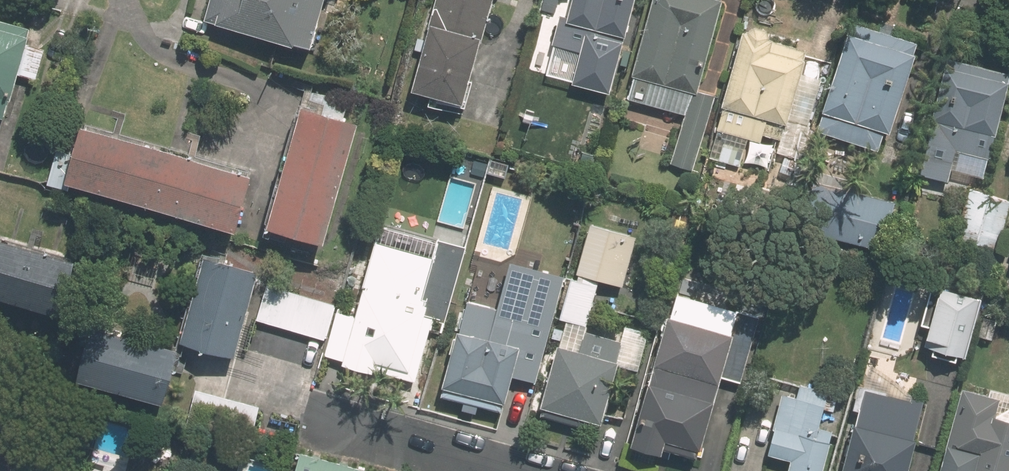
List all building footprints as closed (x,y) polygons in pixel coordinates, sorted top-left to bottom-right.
[(211,21),(301,46),(302,44),(321,49),(335,0),(217,0),(211,21)] [(433,26),(439,29),(421,91),(472,105),(491,38),(486,36),(496,0),(441,0),(433,26)] [(572,16),(562,13),(547,69),(608,86),(632,0),(576,0),(572,16)] [(713,96),(696,92),(722,0),(656,0),(628,99),(683,114),(669,164),(692,171),(713,96)] [(0,12),(0,117),(6,118),(11,97),(14,98),(21,74),(37,79),(46,49),(30,45),(32,38),(28,37),(30,30),(1,22),(3,13),(0,12)] [(918,43),(855,22),(820,129),(878,148),(885,129),(892,132),(918,53),(915,52),(918,43)] [(713,160),(722,162),(738,167),(746,138),(761,142),(763,135),(780,140),(777,152),(799,158),(821,78),(802,73),(806,60),(803,58),(805,50),(776,42),(777,41),(745,31),(724,107),(728,108),(713,160)] [(952,59),(919,174),(948,182),(957,151),(990,161),(1008,94),(1008,75),(952,59)] [(328,245),(363,125),(340,118),(344,101),(301,89),(296,106),(305,108),(271,228),(328,245)] [(266,173),(89,123),(80,156),(61,150),(52,184),(71,190),(74,179),(250,229),(266,173)] [(722,162),(713,160),(709,159),(705,174),(717,178),(722,162)] [(888,251),(900,203),(819,183),(808,231),(888,251)] [(1008,201),(1008,200),(967,188),(953,236),(996,248),(1008,201)] [(684,229),(687,215),(676,212),(672,226),(684,229)] [(379,223),(341,364),(373,373),(376,364),(409,373),(421,329),(442,334),(466,247),(379,223)] [(573,274),(562,317),(587,323),(598,280),(624,286),(636,236),(590,224),(578,275),(573,274)] [(0,238),(0,296),(65,314),(80,261),(0,238)] [(538,374),(565,271),(510,257),(497,306),(470,299),(444,396),(499,410),(502,401),(508,402),(517,369),(538,374)] [(265,274),(213,260),(190,344),(242,359),(265,274)] [(933,319),(929,337),(966,347),(980,291),(930,278),(920,315),(933,319)] [(325,339),(335,305),(266,284),(256,319),(325,339)] [(738,381),(756,317),(736,311),(729,333),(671,316),(633,446),(663,455),(665,449),(695,458),(699,449),(702,450),(723,377),(738,381)] [(584,332),(577,351),(557,346),(540,407),(542,408),(540,415),(595,432),(598,424),(602,425),(619,367),(636,372),(648,334),(623,327),(619,342),(584,332)] [(185,352),(102,329),(87,383),(170,406),(185,352)] [(997,411),(1002,392),(963,383),(941,470),(1008,470),(1008,414),(997,411)] [(785,394),(775,428),(780,429),(773,454),(794,460),(791,470),(827,470),(835,443),(832,443),(836,432),(831,431),(841,395),(803,384),(798,398),(785,394)] [(846,470),(909,470),(918,441),(913,439),(922,404),(860,387),(854,410),(861,412),(856,428),(858,428),(846,470)] [(191,426),(255,442),(264,409),(200,392),(191,426)] [(302,455),(298,470),(359,470),(302,455)]
